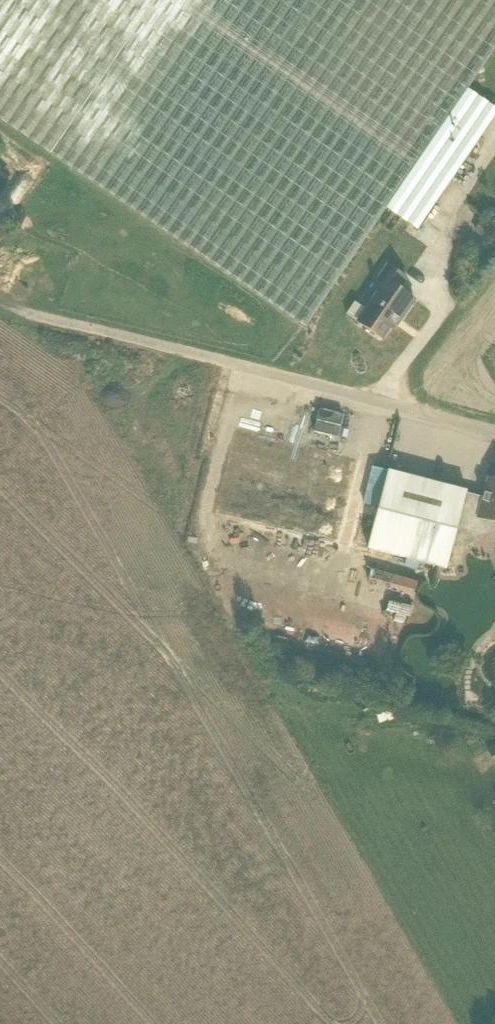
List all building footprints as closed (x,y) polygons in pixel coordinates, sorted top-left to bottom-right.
[(50,154),(51,154),(305,327),(386,209),(445,122),(494,49),(494,0),(0,0),(0,120),(50,154)] [(418,230),(477,144),(445,122),(386,209),(418,230)] [(482,220),(474,231),(485,240),(494,228),(482,220)] [(347,315),(357,322),(382,339),(393,324),(397,327),(415,300),(399,289),(406,279),(387,266),(374,285),(380,290),(366,309),(356,302),(347,315)] [(319,410),(314,432),(338,437),(343,416),(319,410)] [(446,569),(457,528),(466,493),(467,492),(388,471),(368,549),(446,569)] [(488,479),(483,498),(466,493),(457,528),(486,535),(494,530),(494,527),(494,481),(488,479)]
